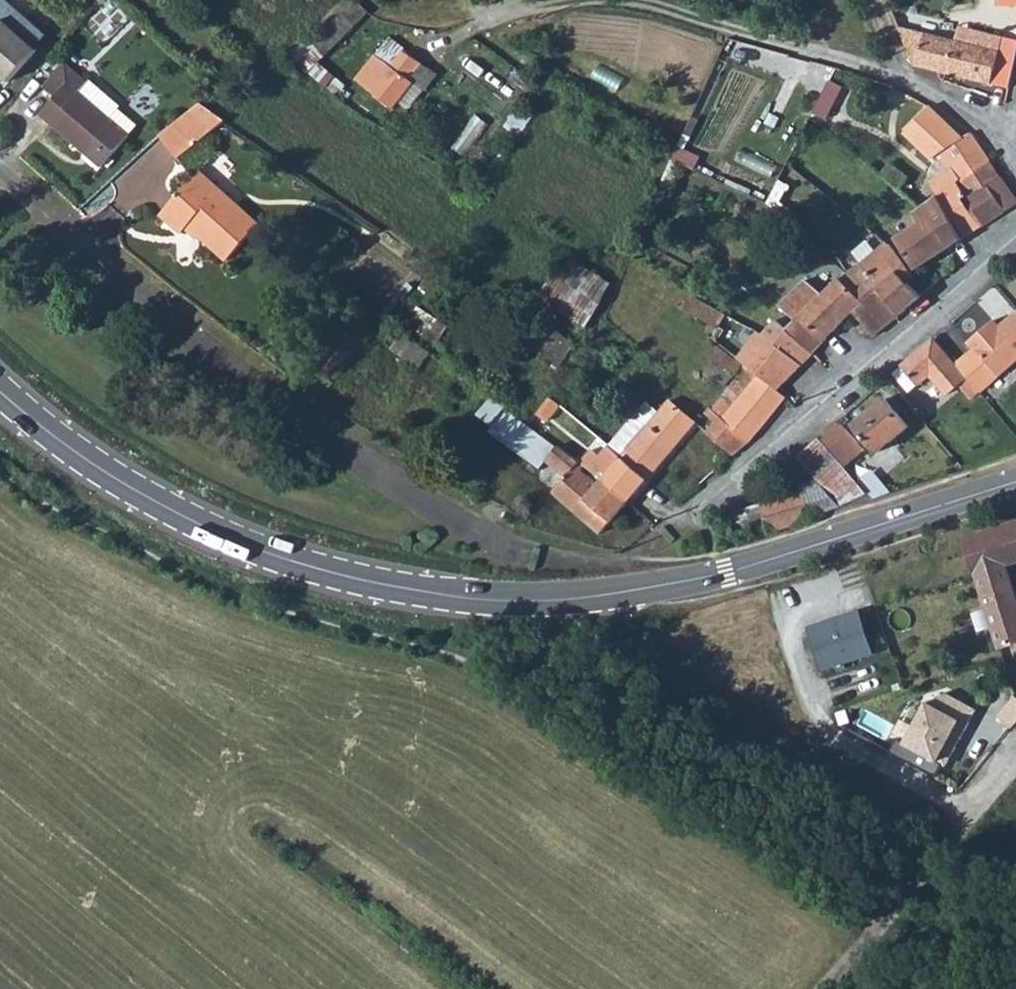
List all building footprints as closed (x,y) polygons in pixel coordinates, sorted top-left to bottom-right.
[(325,58),(372,9),(362,0),(352,0),(310,43),(325,58)] [(8,85),(35,51),(4,26),(13,17),(0,6),(0,79),(8,85)] [(1007,88),(1015,54),(1015,40),(958,26),(956,39),(900,25),(914,63),(1007,88)] [(391,67),(404,51),(390,39),(376,55),(391,67)] [(391,67),(370,92),(393,110),(397,105),(406,112),(422,93),(406,79),(419,63),(404,51),(391,67)] [(121,110),(122,109),(93,83),(92,85),(81,75),(59,101),(45,119),(102,169),(140,127),(121,110)] [(843,88),(829,80),(812,112),(826,120),(843,88)] [(37,128),(45,119),(59,101),(48,92),(25,118),(37,128)] [(163,135),(178,151),(224,112),(207,100),(185,116),(172,127),(163,135)] [(955,178),(984,159),(968,135),(965,139),(929,107),(902,132),(932,159),(940,154),(951,171),(955,178)] [(955,178),(966,193),(969,198),(985,187),(998,179),(984,159),(955,178)] [(927,187),(935,199),(954,185),(965,201),(969,198),(966,193),(955,178),(951,171),(927,187)] [(161,216),(182,235),(188,227),(229,262),(260,227),(200,174),(161,216)] [(985,187),(1002,213),(1015,205),(998,179),(985,187)] [(935,199),(963,240),(982,228),(964,202),(965,201),(954,185),(935,199)] [(964,202),(982,228),(1002,213),(985,187),(969,198),(965,201),(964,202)] [(935,199),(910,216),(917,226),(894,242),(916,273),(963,240),(935,199)] [(858,266),(864,275),(868,279),(869,278),(881,293),(901,277),(907,273),(887,245),(858,266)] [(594,322),(614,276),(563,254),(543,300),(594,322)] [(839,279),(843,284),(847,289),(860,308),(851,317),(871,336),(896,315),(881,293),(869,278),(868,279),(864,275),(858,266),(839,279)] [(881,293),(896,315),(918,295),(901,277),(881,293)] [(779,303),(784,311),(786,313),(795,319),(785,330),(801,344),(814,356),(851,317),(860,308),(847,289),(843,284),(839,279),(819,293),(803,278),(779,303)] [(678,304),(720,327),(727,314),(692,293),(686,290),(678,304)] [(981,388),(1015,359),(1015,319),(1003,330),(997,322),(971,343),(978,351),(961,365),(981,388)] [(779,390),(814,356),(801,344),(785,330),(774,321),(761,336),(756,334),(743,359),(779,390)] [(534,347),(561,365),(577,340),(550,322),(534,347)] [(398,329),(388,341),(415,361),(425,349),(398,329)] [(894,371),(900,379),(909,389),(929,373),(945,391),(956,382),(962,389),(968,383),(962,378),(965,374),(934,337),(894,371)] [(706,413),(746,446),(762,427),(773,416),(789,398),(779,390),(743,359),(714,339),(708,345),(714,349),(711,355),(721,362),(715,371),(730,382),(722,399),(711,411),(709,409),(706,413)] [(491,398),(478,416),(492,425),(490,429),(524,456),(540,434),(491,398)] [(552,398),(540,414),(549,421),(562,406),(552,398)] [(852,424),(875,451),(905,425),(882,398),(852,424)] [(611,448),(648,479),(696,423),(672,403),(651,427),(637,417),(611,448)] [(706,413),(703,416),(712,424),(703,436),(730,459),(746,446),(706,413)] [(818,436),(820,438),(844,466),(860,452),(835,421),(818,436)] [(524,456),(542,469),(547,462),(565,477),(553,492),(602,532),(628,502),(584,467),(540,434),(524,456)] [(798,457),(842,510),(854,505),(872,499),(844,466),(820,438),(798,457)] [(584,467),(628,502),(648,479),(611,448),(605,456),(597,450),(584,467)] [(802,490),(811,519),(832,513),(818,485),(802,490)] [(745,509),(752,528),(754,527),(757,536),(811,519),(802,490),(745,509)] [(974,573),(1003,564),(1015,560),(1015,523),(964,539),(974,573)] [(998,648),(1015,642),(1015,607),(1003,564),(974,573),(998,648)] [(857,612),(807,628),(819,668),(870,653),(857,612)] [(929,700),(906,745),(948,766),(958,747),(950,743),(954,735),(961,739),(977,709),(946,694),(929,700)] [(1013,727),(1015,723),(1015,697),(1000,716),(1013,727)] [(958,747),(961,739),(954,735),(950,743),(958,747)]
